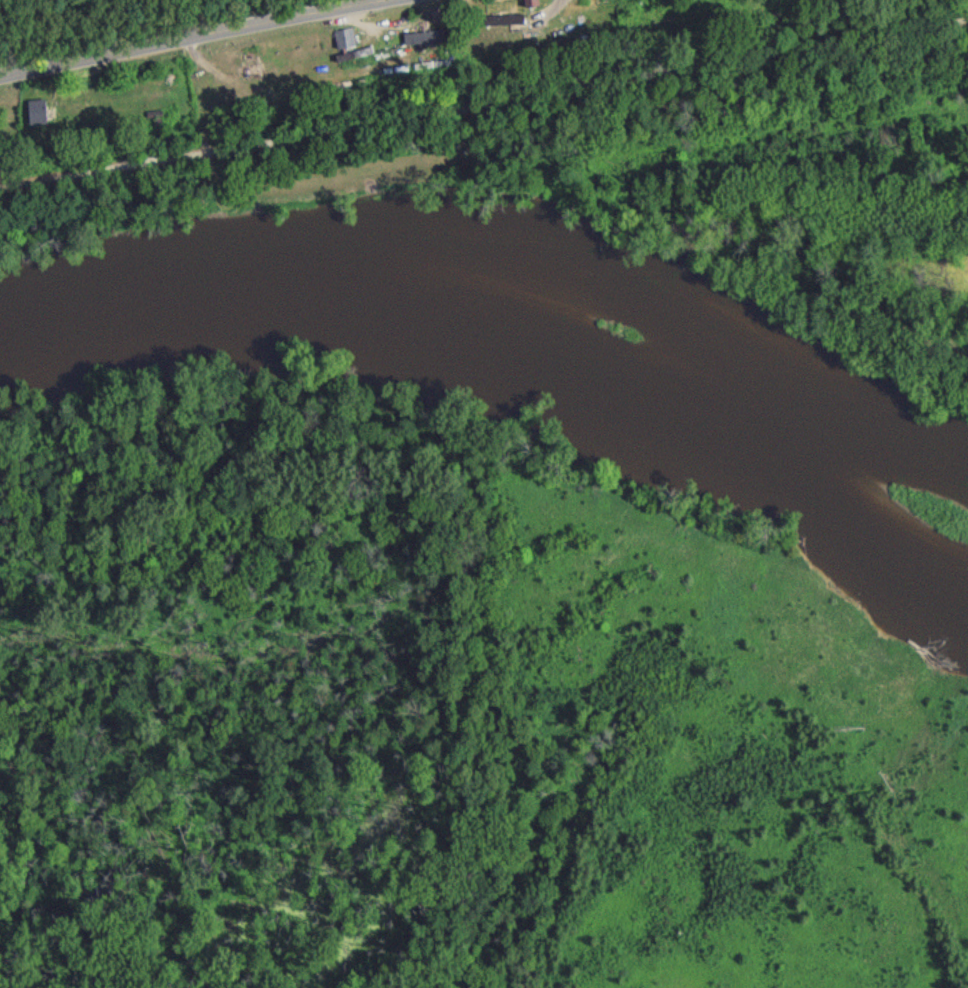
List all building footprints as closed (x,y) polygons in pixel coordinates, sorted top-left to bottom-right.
[(481,20),(481,30),(522,30),(522,20),(481,20)] [(354,50),(349,33),(330,38),(335,55),(354,50)] [(401,50),(441,47),(440,36),(400,39),(401,50)] [(25,104),(25,129),(44,129),(43,104),(25,104)]
